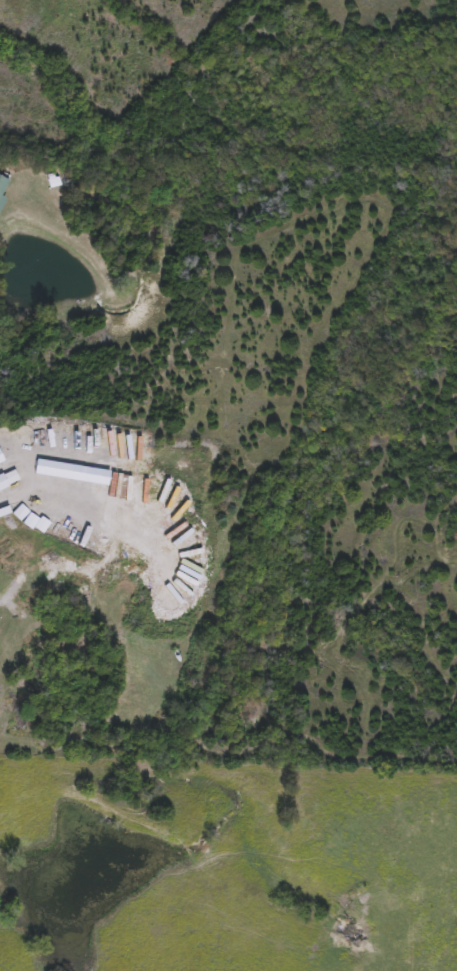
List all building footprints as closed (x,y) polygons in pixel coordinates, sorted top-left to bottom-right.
[(10,182),(0,205),(0,177),(10,182)]
